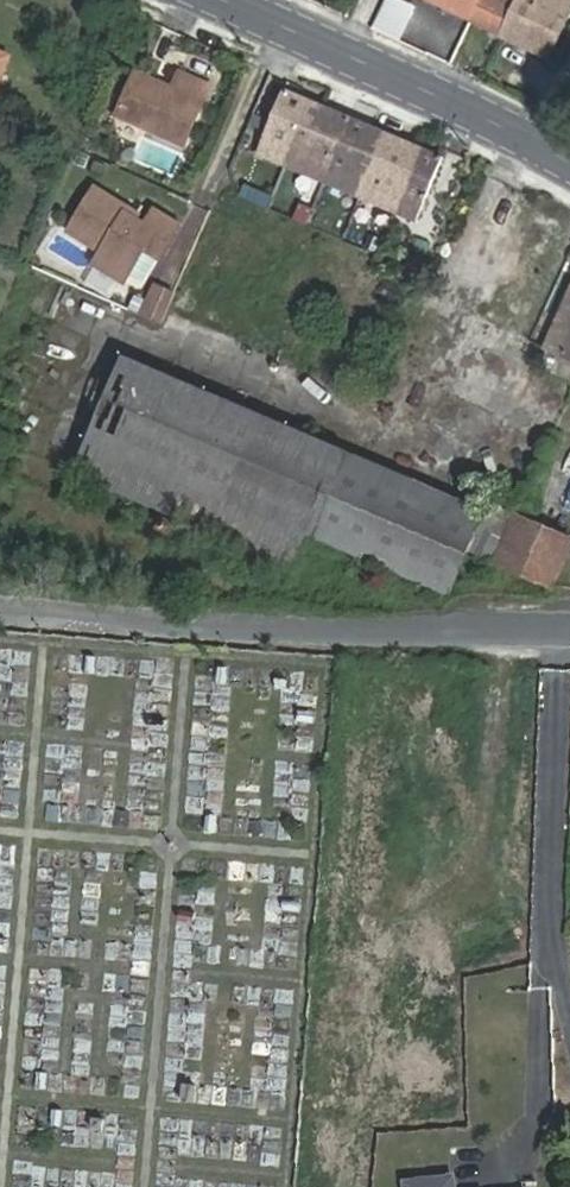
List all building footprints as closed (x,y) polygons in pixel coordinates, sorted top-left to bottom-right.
[(472,18),(481,0),(434,0),(472,18)] [(503,33),(519,0),(481,0),(472,18),(503,33)] [(503,33),(552,57),(569,20),(569,3),(562,0),(519,0),(503,33)] [(11,56),(0,50),(0,82),(11,56)] [(155,86),(158,80),(139,72),(122,115),(189,144),(214,84),(183,71),(176,87),(167,84),(164,90),(155,86)] [(167,84),(158,80),(155,86),(164,90),(167,84)] [(447,154),(290,90),(264,148),(422,214),(447,154)] [(141,250),(159,260),(178,225),(153,211),(144,225),(116,209),(119,203),(92,189),(68,233),(101,251),(93,266),(123,283),(141,250)] [(155,279),(143,311),(161,318),(173,287),(155,279)] [(549,343),(569,352),(569,295),(549,343)] [(74,463),(96,472),(149,360),(125,349),(74,463)] [(308,526),(343,446),(149,360),(96,472),(293,560),(308,526)] [(384,560),(420,480),(343,446),(308,526),(384,560)] [(483,508),(420,480),(384,560),(447,588),(467,545),(496,558),(517,512),(488,499),(483,508)] [(517,512),(496,558),(550,582),(569,541),(569,536),(517,512)] [(409,1179),(410,1186),(453,1186),(452,1175),(409,1179)]
